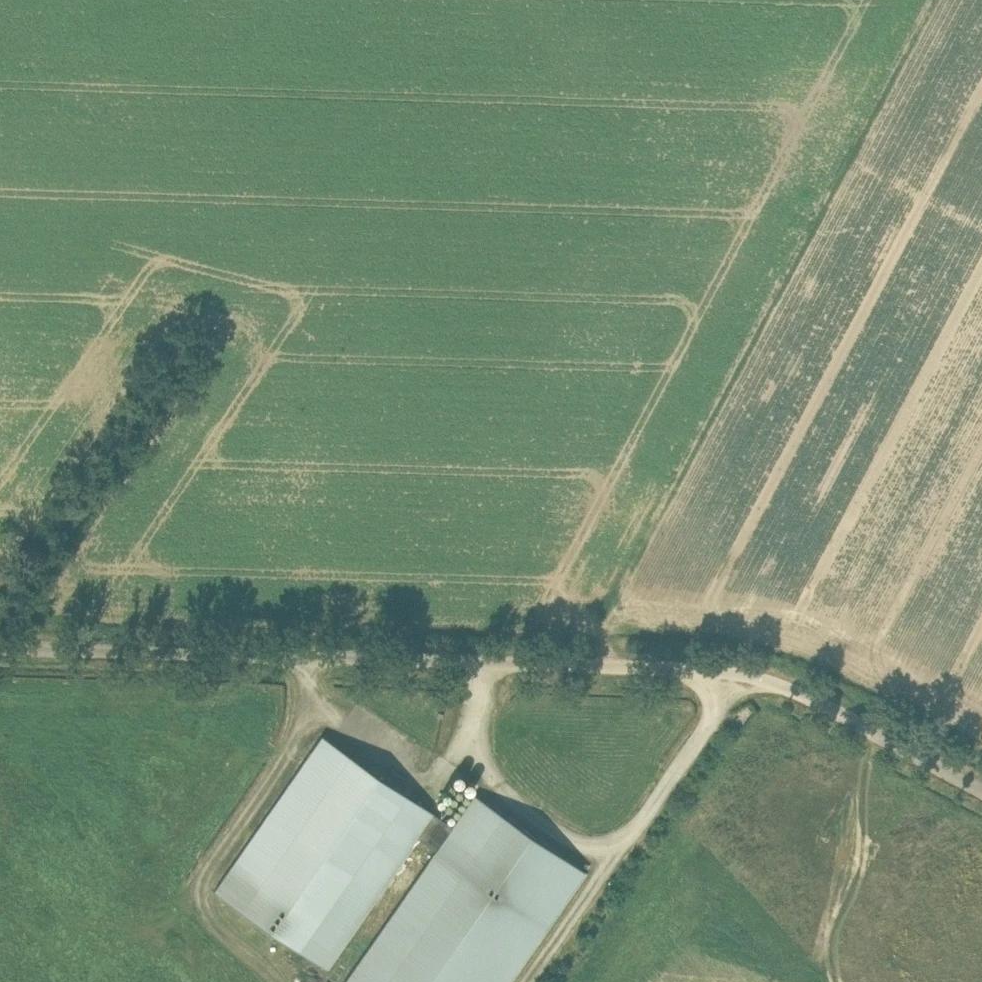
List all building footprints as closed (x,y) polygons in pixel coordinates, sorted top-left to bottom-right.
[(316,732),(219,897),(338,966),(421,823),(438,833),(451,811),(316,732)]
